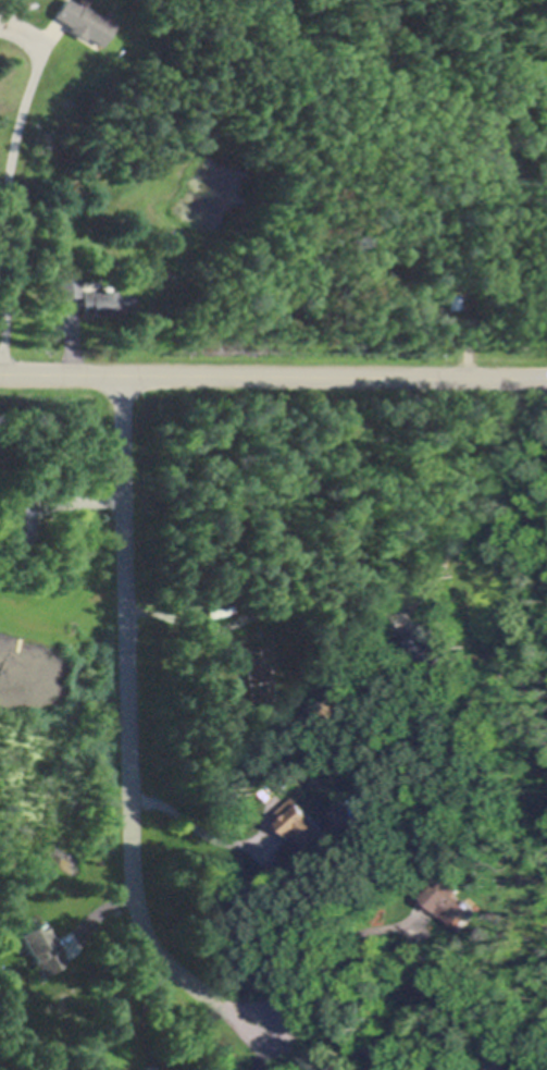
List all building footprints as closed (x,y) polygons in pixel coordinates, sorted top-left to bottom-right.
[(54,14),(63,0),(74,0),(76,1),(77,0),(87,0),(86,2),(103,14),(107,8),(117,15),(99,44),(85,34),(84,37),(67,27),(70,24),(54,14)] [(80,296),(60,298),(58,280),(77,276),(80,296)] [(126,288),(129,309),(94,313),(94,311),(84,312),(82,292),(90,291),(90,293),(126,288)] [(458,292),(458,307),(447,307),(447,292),(458,292)] [(29,539),(7,540),(4,503),(28,502),(29,539)] [(440,672),(433,678),(406,644),(424,629),(445,656),(435,665),(440,672)] [(269,699),(247,701),(246,681),(247,681),(244,649),(264,647),(269,699)] [(297,795),(302,801),(303,800),(315,813),(330,828),(324,834),(332,843),(321,852),(313,844),(309,848),(296,833),(295,834),(282,819),(283,817),(277,812),(297,795)] [(460,865),(452,872),(439,858),(446,851),(460,865)] [(433,874),(439,881),(440,878),(443,881),(447,876),(460,888),(455,893),(471,908),(456,924),(445,913),(444,914),(439,910),(440,909),(420,888),(433,874)] [(40,918),(65,961),(42,974),(34,959),(35,959),(30,951),(29,952),(16,932),(40,918)]
